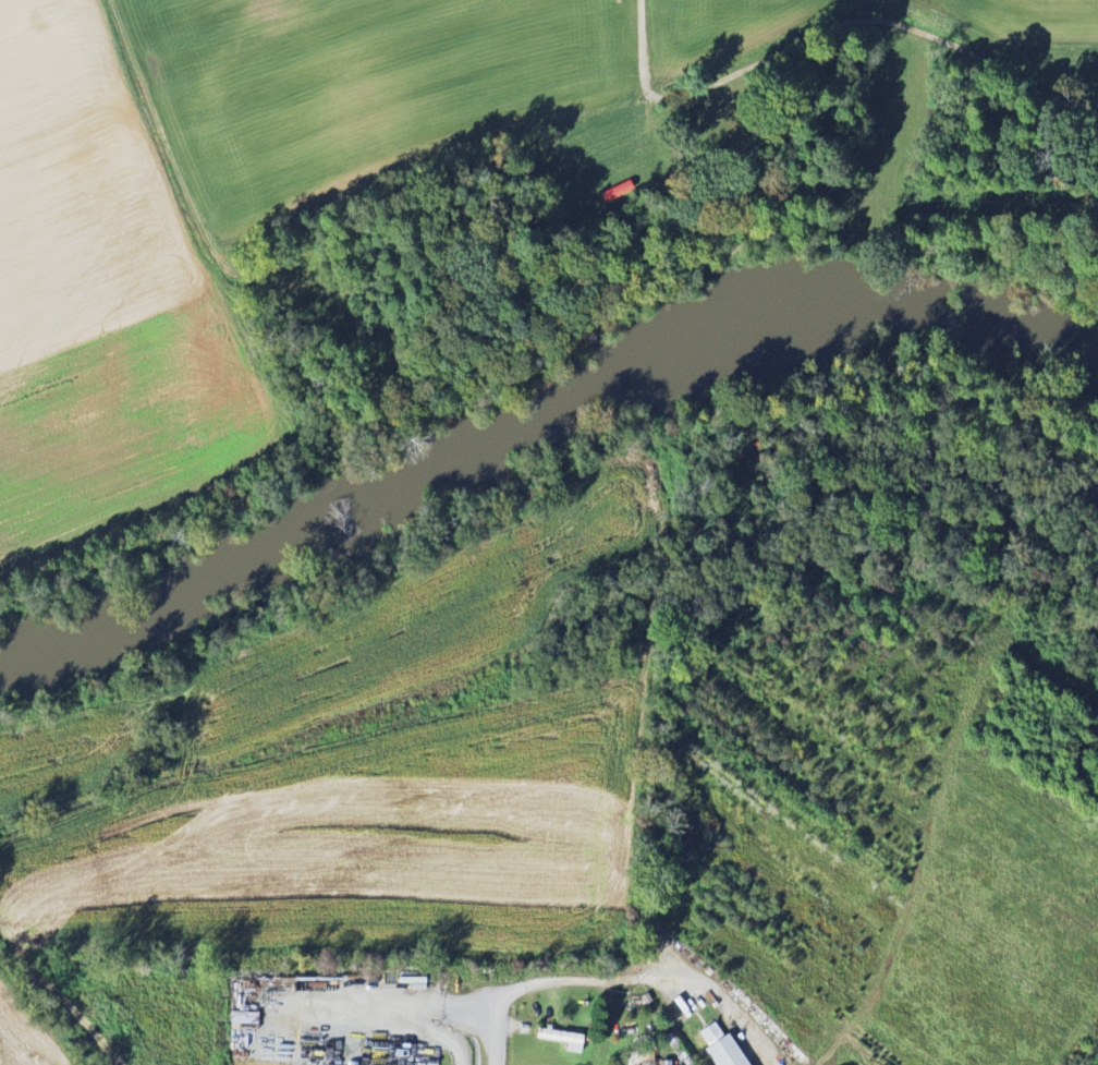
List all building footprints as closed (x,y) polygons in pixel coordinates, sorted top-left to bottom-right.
[(722,1037),(713,1022),(697,1033),(706,1047),(703,1049),(713,1064),(748,1064),(728,1033),(722,1037)] [(563,1052),(579,1054),(583,1036),(535,1028),(533,1039),(565,1044),(563,1052)]
